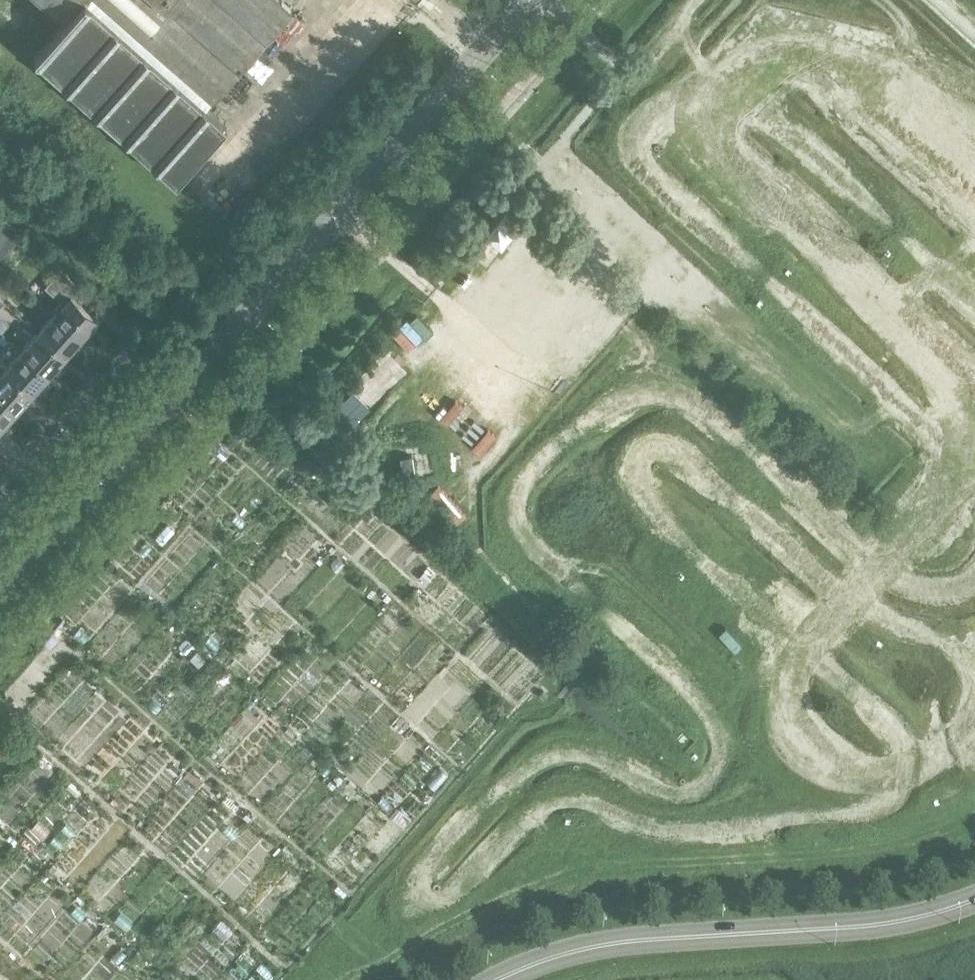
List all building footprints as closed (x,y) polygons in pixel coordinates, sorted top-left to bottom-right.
[(35,50),(178,176),(229,119),(93,0),(80,0),(35,50)] [(162,12),(160,21),(168,28),(183,31),(185,34),(206,38),(199,47),(214,59),(211,74),(220,81),(216,96),(294,4),(290,0),(147,0),(162,12)] [(487,234),(504,245),(524,216),(508,204),(487,234)] [(0,224),(0,230),(15,243),(23,234),(5,218),(0,224)] [(0,230),(0,246),(7,252),(15,243),(0,230)] [(0,263),(0,288),(12,275),(0,263)] [(85,288),(62,268),(52,278),(46,287),(64,302),(55,313),(82,336),(99,318),(76,298),(85,288)] [(55,313),(39,331),(66,355),(82,336),(55,313)] [(39,331),(23,349),(49,373),(66,355),(39,331)] [(23,349),(7,367),(33,391),(49,373),(23,349)] [(389,352),(353,385),(371,404),(406,370),(389,352)] [(7,367),(0,361),(0,394),(17,409),(33,391),(7,367)] [(0,428),(17,409),(0,394),(0,428)] [(315,472),(320,467),(310,459),(306,464),(315,472)] [(339,572),(346,565),(337,557),(330,564),(339,572)] [(427,583),(437,573),(429,565),(419,576),(427,583)] [(198,667),(206,660),(197,651),(190,658),(198,667)] [(42,766),(48,760),(41,754),(35,760),(42,766)] [(77,797),(81,792),(70,783),(66,787),(77,797)] [(94,930),(97,926),(88,918),(84,922),(94,930)] [(122,960),(127,955),(123,951),(117,956),(122,960)]
